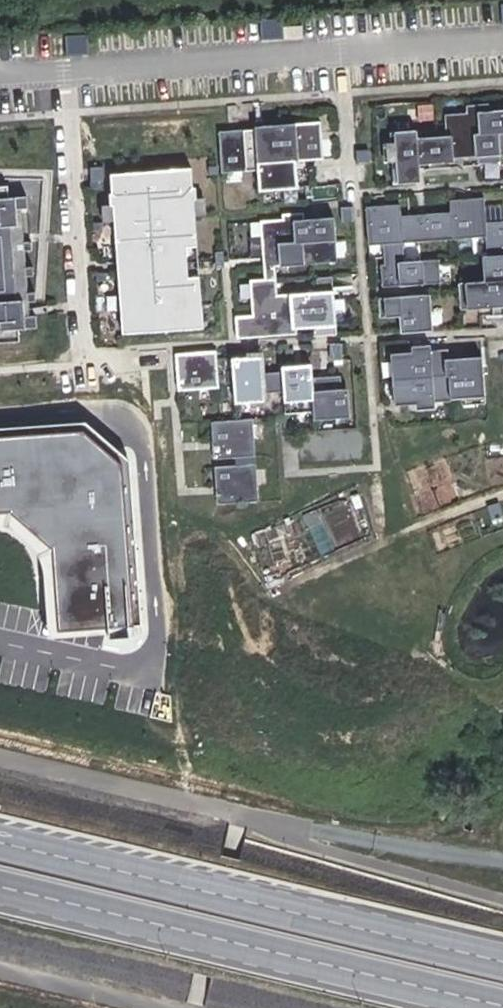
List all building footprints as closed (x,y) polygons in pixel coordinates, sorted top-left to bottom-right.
[(285,19),(262,20),(263,39),(305,37),(304,26),(285,27),(285,19)] [(87,35),(64,36),(66,56),(88,55),(87,35)] [(390,133),(394,184),(415,182),(414,165),(449,162),(449,159),(478,157),(478,164),(499,162),(498,155),(502,155),(502,111),(488,112),(487,105),(466,107),(467,114),(444,116),(446,137),(412,139),(412,132),(390,133)] [(254,130),(217,133),(221,173),(257,170),(259,192),(284,189),(282,163),(322,160),(318,123),(279,127),(280,133),(254,135),(254,130)] [(368,150),(355,151),(356,165),(369,164),(368,150)] [(189,170),(109,177),(120,334),(180,330),(180,324),(200,323),(189,170)] [(0,186),(0,342),(19,341),(18,328),(36,327),(35,315),(17,317),(15,295),(21,294),(19,275),(14,275),(13,270),(19,269),(18,250),(12,250),(11,244),(17,244),(16,225),(10,225),(9,210),(26,208),(25,197),(8,198),(7,186),(0,186)] [(365,207),(368,245),(383,244),(385,265),(380,266),(382,286),(433,282),(432,261),(403,263),(401,243),(485,237),(486,256),(481,256),(482,281),(459,283),(461,309),(502,306),(502,222),(484,223),(482,198),(449,201),(450,213),(400,217),(399,205),(365,207)] [(352,208),(338,209),(339,223),(353,222),(352,208)] [(302,214),(280,216),(281,221),(259,223),(263,280),(248,282),(251,316),(233,318),(235,340),(295,335),(294,321),(311,320),(313,337),(335,336),(330,278),(315,279),(316,293),(276,296),(274,265),(336,261),(332,219),(303,221),(302,214)] [(221,253),(213,253),(214,270),(222,269),(221,253)] [(429,294),(378,298),(379,317),(400,316),(401,332),(432,330),(429,294)] [(340,345),(327,346),(328,360),(341,359),(340,345)] [(447,350),(390,354),(394,406),(451,401),(451,399),(484,396),(481,358),(448,360),(447,350)] [(215,352),(174,355),(176,391),(217,389),(215,352)] [(259,357),(230,359),(234,403),(263,400),(262,393),(282,391),(284,414),(312,411),(313,419),(342,417),(338,377),(311,379),(310,371),(260,375),(259,357)] [(251,420),(210,423),(213,460),(254,458),(251,420)] [(0,445),(0,521),(22,519),(62,561),(68,642),(142,637),(131,475),(90,438),(0,445)] [(253,466),(212,469),(214,505),(255,503),(253,466)]
